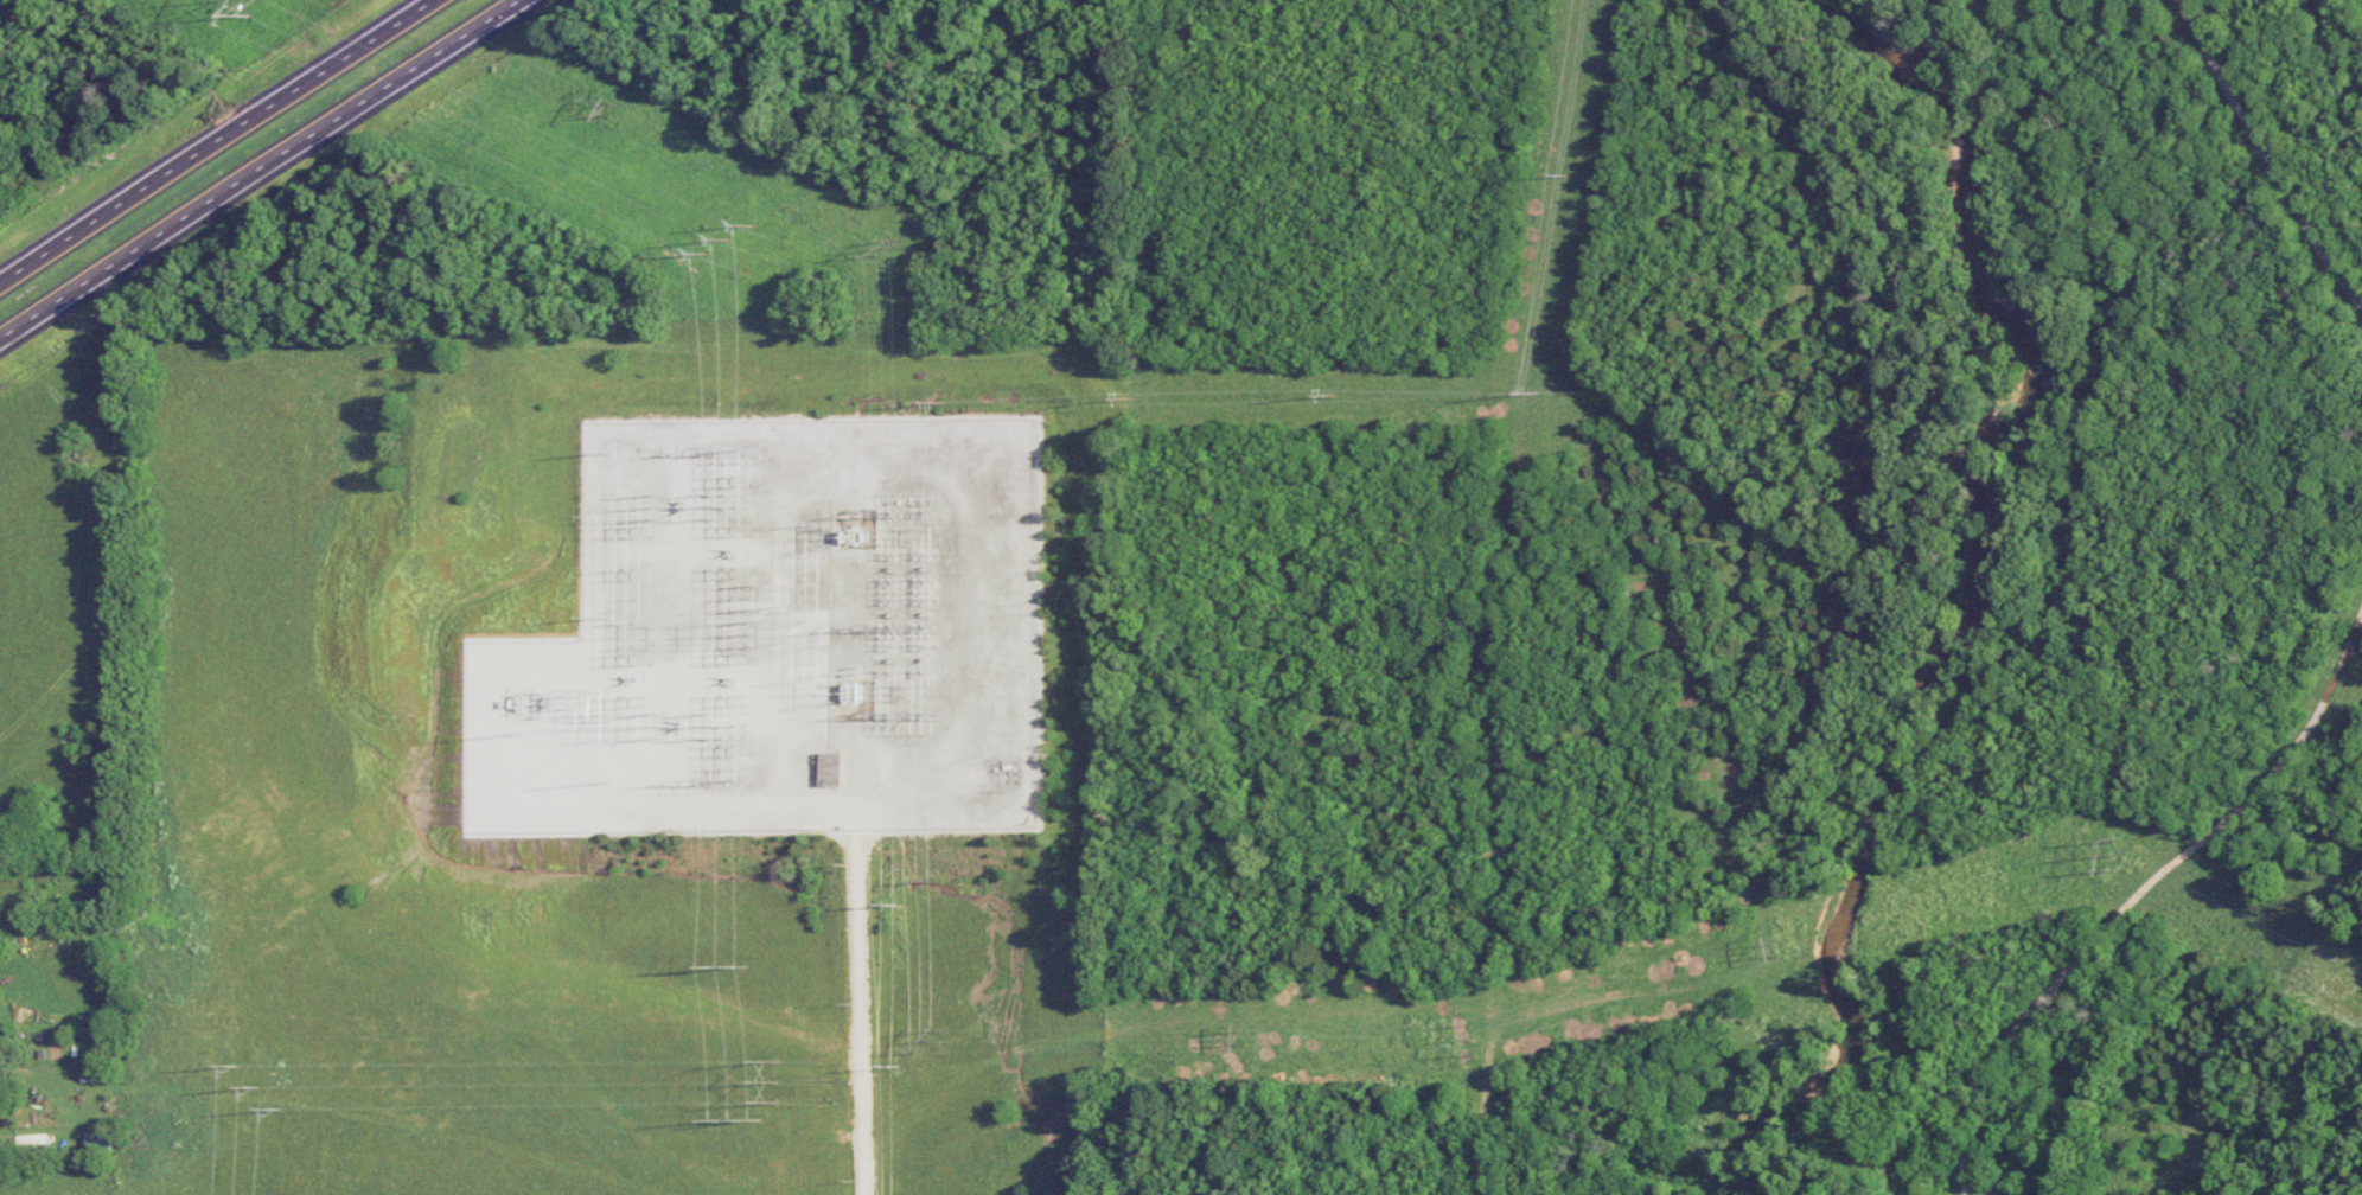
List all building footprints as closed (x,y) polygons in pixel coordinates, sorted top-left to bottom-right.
[(845,752),(822,752),(823,786),(845,786),(845,752)]
